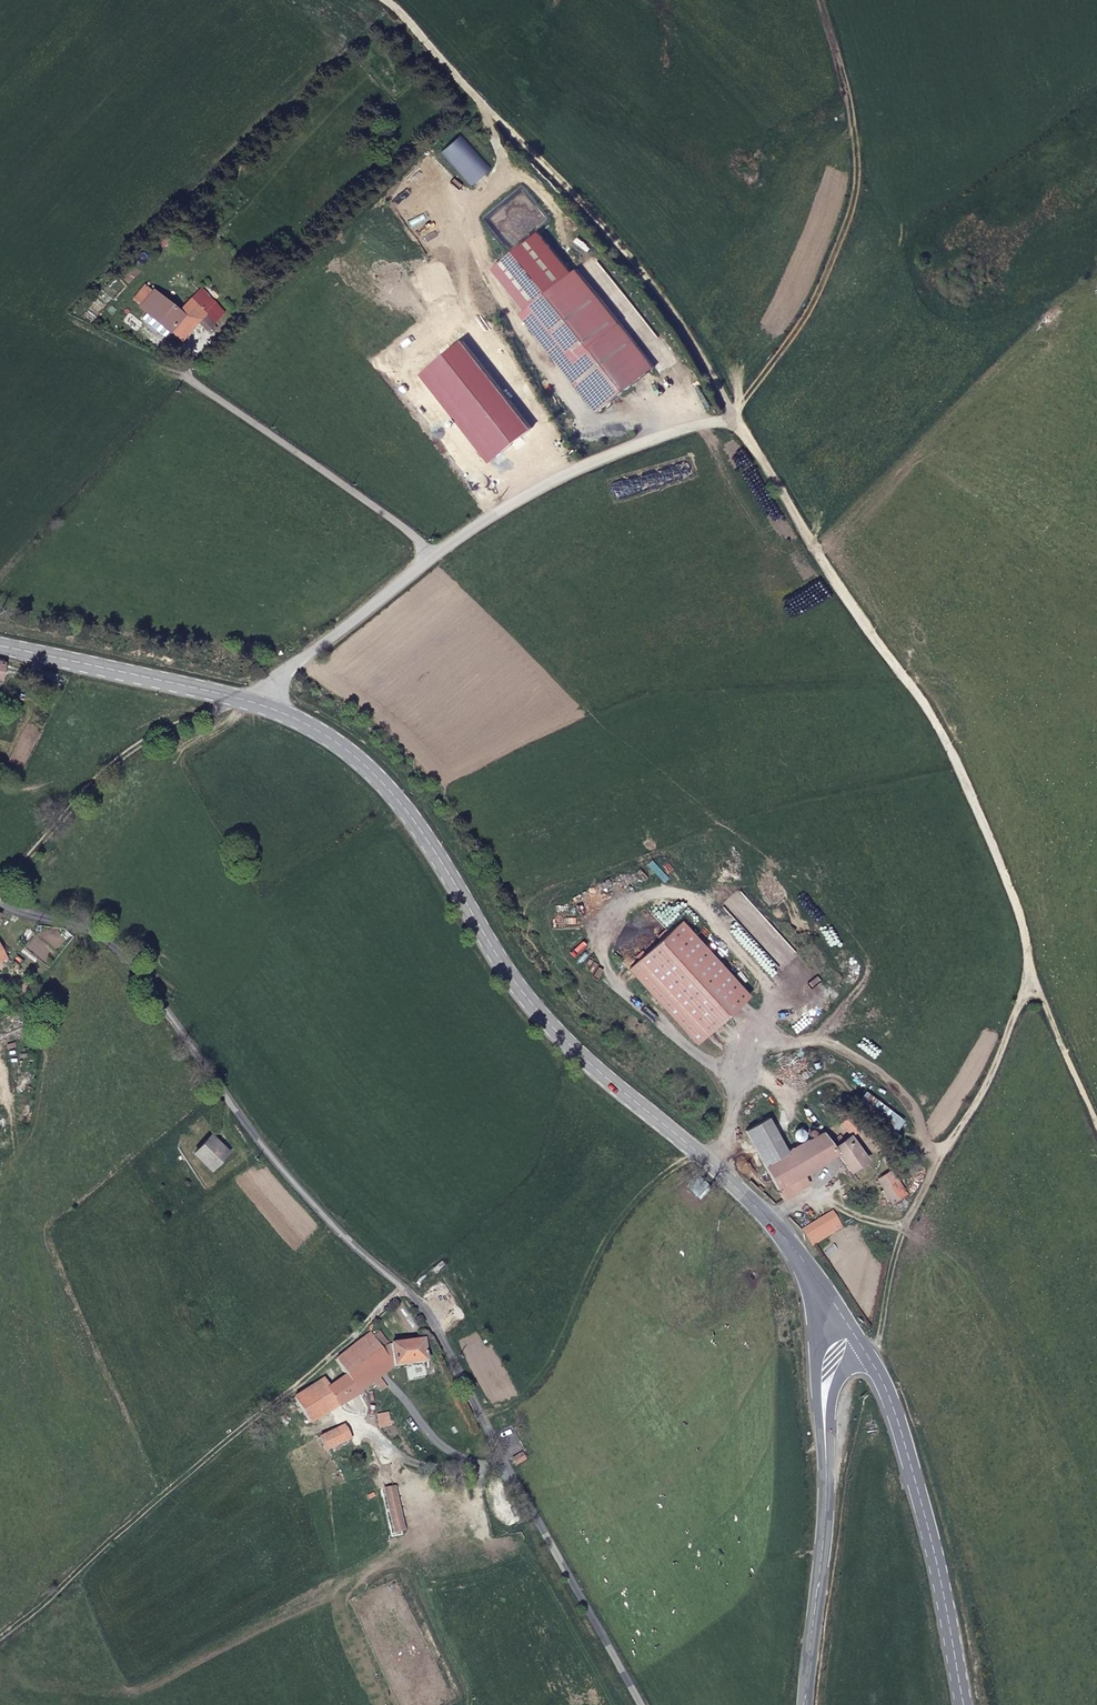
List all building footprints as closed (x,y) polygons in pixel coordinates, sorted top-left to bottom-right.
[(566,266),(508,308),(582,410),(640,367),(566,266)] [(192,295),(182,309),(147,282),(135,296),(151,308),(173,326),(182,333),(204,305),(192,295)] [(145,315),(167,332),(173,326),(151,308),(145,315)] [(760,998),(694,924),(641,970),(707,1045),(760,998)] [(875,1132),(863,1113),(851,1121),(861,1139),(875,1132)] [(755,1130),(776,1167),(800,1152),(778,1116),(755,1130)] [(215,1134),(199,1151),(217,1169),(234,1153),(215,1134)] [(856,1176),(867,1169),(847,1139),(837,1145),(830,1134),(800,1152),(776,1167),(793,1191),(820,1176),(836,1163),(843,1155),(856,1176)] [(847,1139),(867,1169),(873,1165),(860,1140),(854,1143),(850,1137),(847,1139)] [(793,1191),(799,1201),(825,1186),(820,1176),(793,1191)] [(888,1193),(903,1184),(899,1177),(883,1184),(888,1193)] [(912,1202),(903,1184),(888,1193),(897,1210),(912,1202)] [(819,1234),(830,1249),(859,1232),(848,1216),(819,1234)] [(393,1364),(428,1358),(423,1337),(394,1343),(386,1355),(371,1338),(337,1367),(344,1378),(357,1396),(374,1384),(381,1377),(393,1364)] [(394,1393),(381,1377),(374,1384),(386,1399),(394,1393)] [(314,1430),(357,1396),(344,1378),(330,1390),(324,1382),(295,1404),(314,1430)] [(334,1456),(357,1440),(348,1428),(324,1443),(334,1456)]
